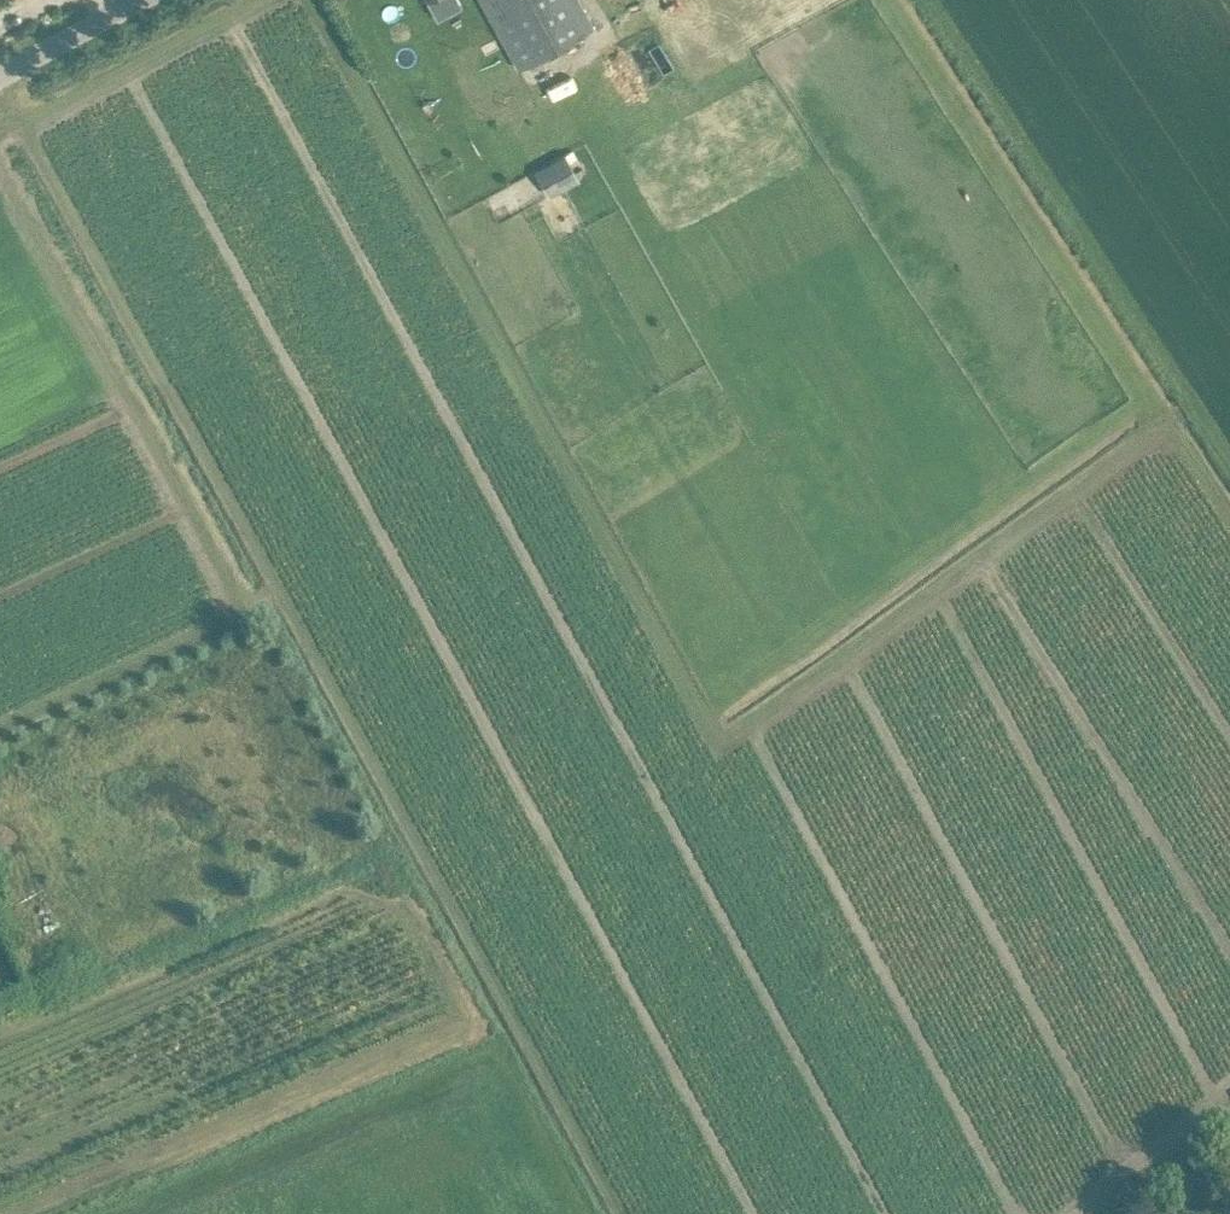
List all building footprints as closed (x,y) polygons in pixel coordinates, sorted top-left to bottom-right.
[(438,16),(461,3),(459,0),(429,0),(438,16)] [(581,0),(482,0),(518,67),(595,26),(581,0)]
